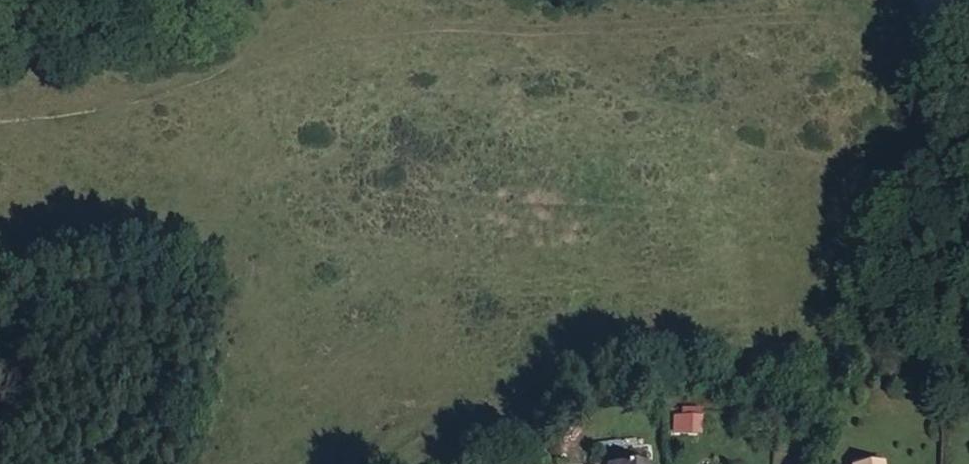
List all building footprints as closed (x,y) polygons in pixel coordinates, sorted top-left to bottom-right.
[(676,413),(675,439),(704,440),(705,414),(676,413)]
